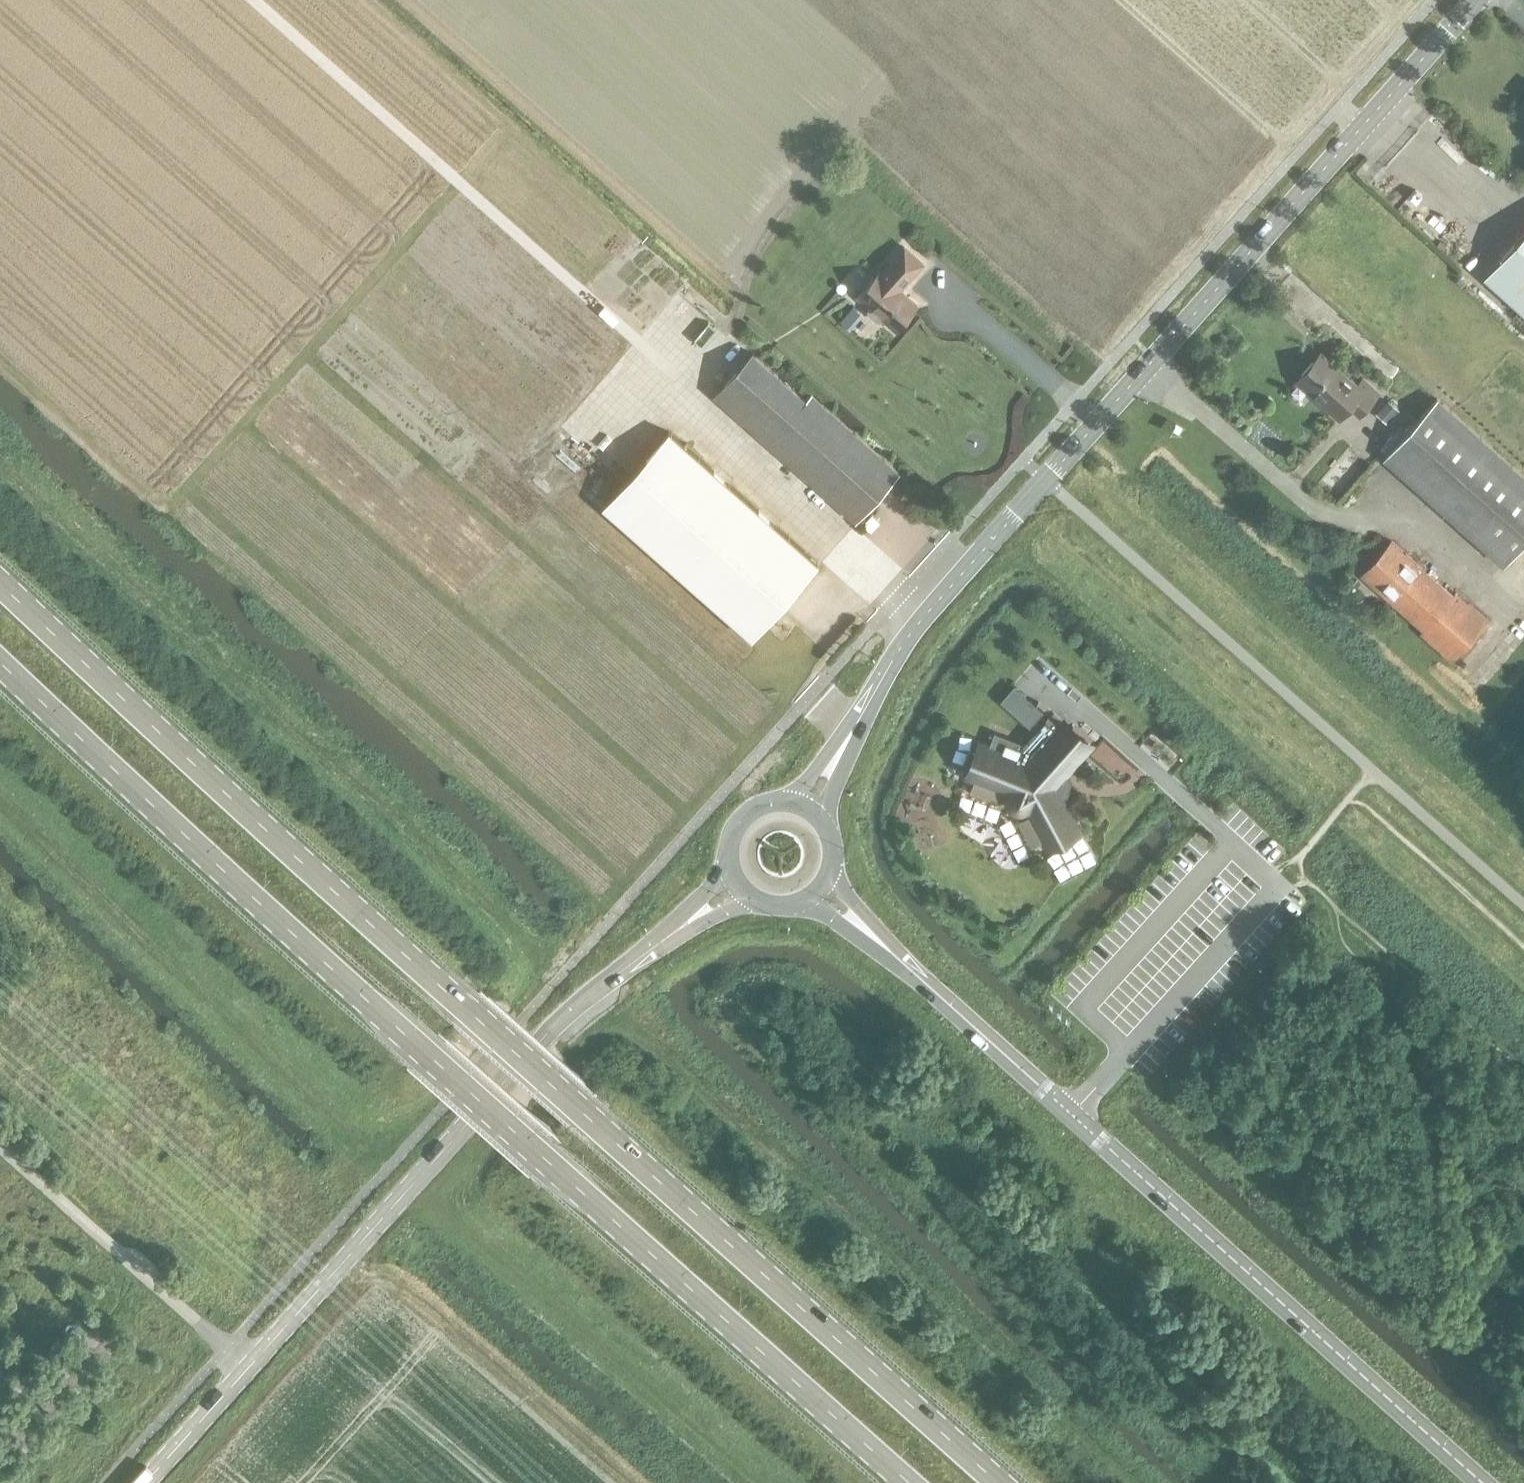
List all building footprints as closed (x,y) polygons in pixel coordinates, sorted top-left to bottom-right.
[(1484,275),(1523,311),(1523,231),(1484,275)] [(857,294),(896,329),(918,304),(900,288),(923,262),(905,245),(881,273),(879,270),(857,294)] [(806,399),(751,350),(712,394),(856,522),(900,472),(811,393),(806,399)] [(1358,419),(1379,396),(1364,382),(1358,389),(1321,356),(1297,383),(1340,421),(1350,411),(1358,419)] [(1389,418),(1400,405),(1389,396),(1378,409),(1389,418)] [(1523,544),(1523,474),(1438,399),(1384,459),(1504,566),(1523,544)] [(669,431),(602,506),(752,638),(818,564),(669,431)] [(1452,659),(1488,619),(1457,592),(1453,596),(1391,541),(1362,573),(1424,629),(1421,632),(1452,659)] [(1030,726),(1044,710),(1015,684),(1001,700),(1030,726)] [(1028,805),(1048,843),(1076,828),(1062,803),(1058,795),(1062,793),(1062,792),(1064,789),(1065,781),(1063,778),(1060,775),(1089,743),(1066,722),(1062,726),(1048,714),(1024,742),(995,730),(988,747),(982,745),(971,774),(1011,790),(1009,794),(1010,794),(1009,798),(1010,802),(1013,805),(1016,807),(1021,807),(1024,806),(1024,807),(1028,805)] [(1075,865),(1095,857),(1085,833),(1065,841),(1075,865)]
